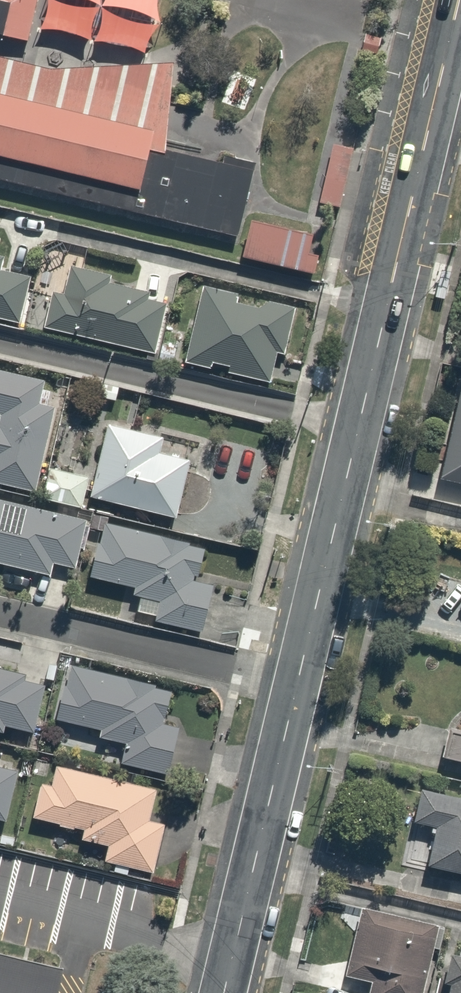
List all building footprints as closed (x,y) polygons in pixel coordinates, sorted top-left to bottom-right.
[(28,41),(37,0),(0,0),(0,34),(28,41)] [(238,236),(256,163),(225,156),(224,163),(166,150),(174,63),(51,68),(0,57),(0,180),(238,236)] [(356,146),(332,141),(321,200),(345,205),(356,146)] [(314,235),(251,220),(243,256),(315,273),(319,255),(310,253),(314,235)] [(21,321),(31,278),(4,272),(7,259),(0,257),(0,316),(21,321)] [(53,291),(44,329),(158,356),(169,306),(151,302),(153,293),(112,284),(114,277),(70,267),(64,294),(53,291)] [(299,307),(267,299),(265,307),(240,302),(242,294),(204,285),(187,361),(214,367),(216,360),(234,364),(232,371),(268,379),(274,352),(288,355),(299,307)] [(60,381),(0,369),(0,416),(2,416),(0,426),(0,485),(37,493),(60,381)] [(119,387),(103,383),(100,397),(116,400),(119,387)] [(442,478),(460,482),(460,391),(442,478)] [(168,435),(112,421),(93,497),(178,518),(192,459),(164,452),(168,435)] [(47,468),(41,499),(85,508),(91,476),(47,468)] [(0,499),(0,564),(50,576),(53,563),(76,568),(87,520),(0,499)] [(105,523),(94,576),(139,587),(136,597),(142,599),(137,617),(203,633),(216,580),(205,577),(212,546),(105,523)] [(176,690),(72,662),(57,716),(103,729),(101,736),(128,743),(124,760),(176,774),(189,725),(169,720),(176,690)] [(4,734),(6,727),(33,733),(45,687),(24,682),(25,676),(0,670),(0,733),(4,734)] [(451,728),(444,757),(460,761),(460,730),(451,728)] [(155,788),(55,764),(50,784),(40,782),(32,816),(86,829),(83,838),(116,846),(111,862),(154,873),(167,819),(149,814),(155,788)] [(9,817),(20,770),(0,765),(0,815),(9,817)] [(426,785),(417,822),(435,826),(426,865),(460,873),(460,793),(426,785)] [(365,908),(342,988),(360,992),(427,992),(445,931),(365,908)] [(0,951),(0,992),(59,992),(66,966),(0,951)] [(455,953),(448,981),(454,983),(451,992),(460,992),(460,954),(455,953)]
